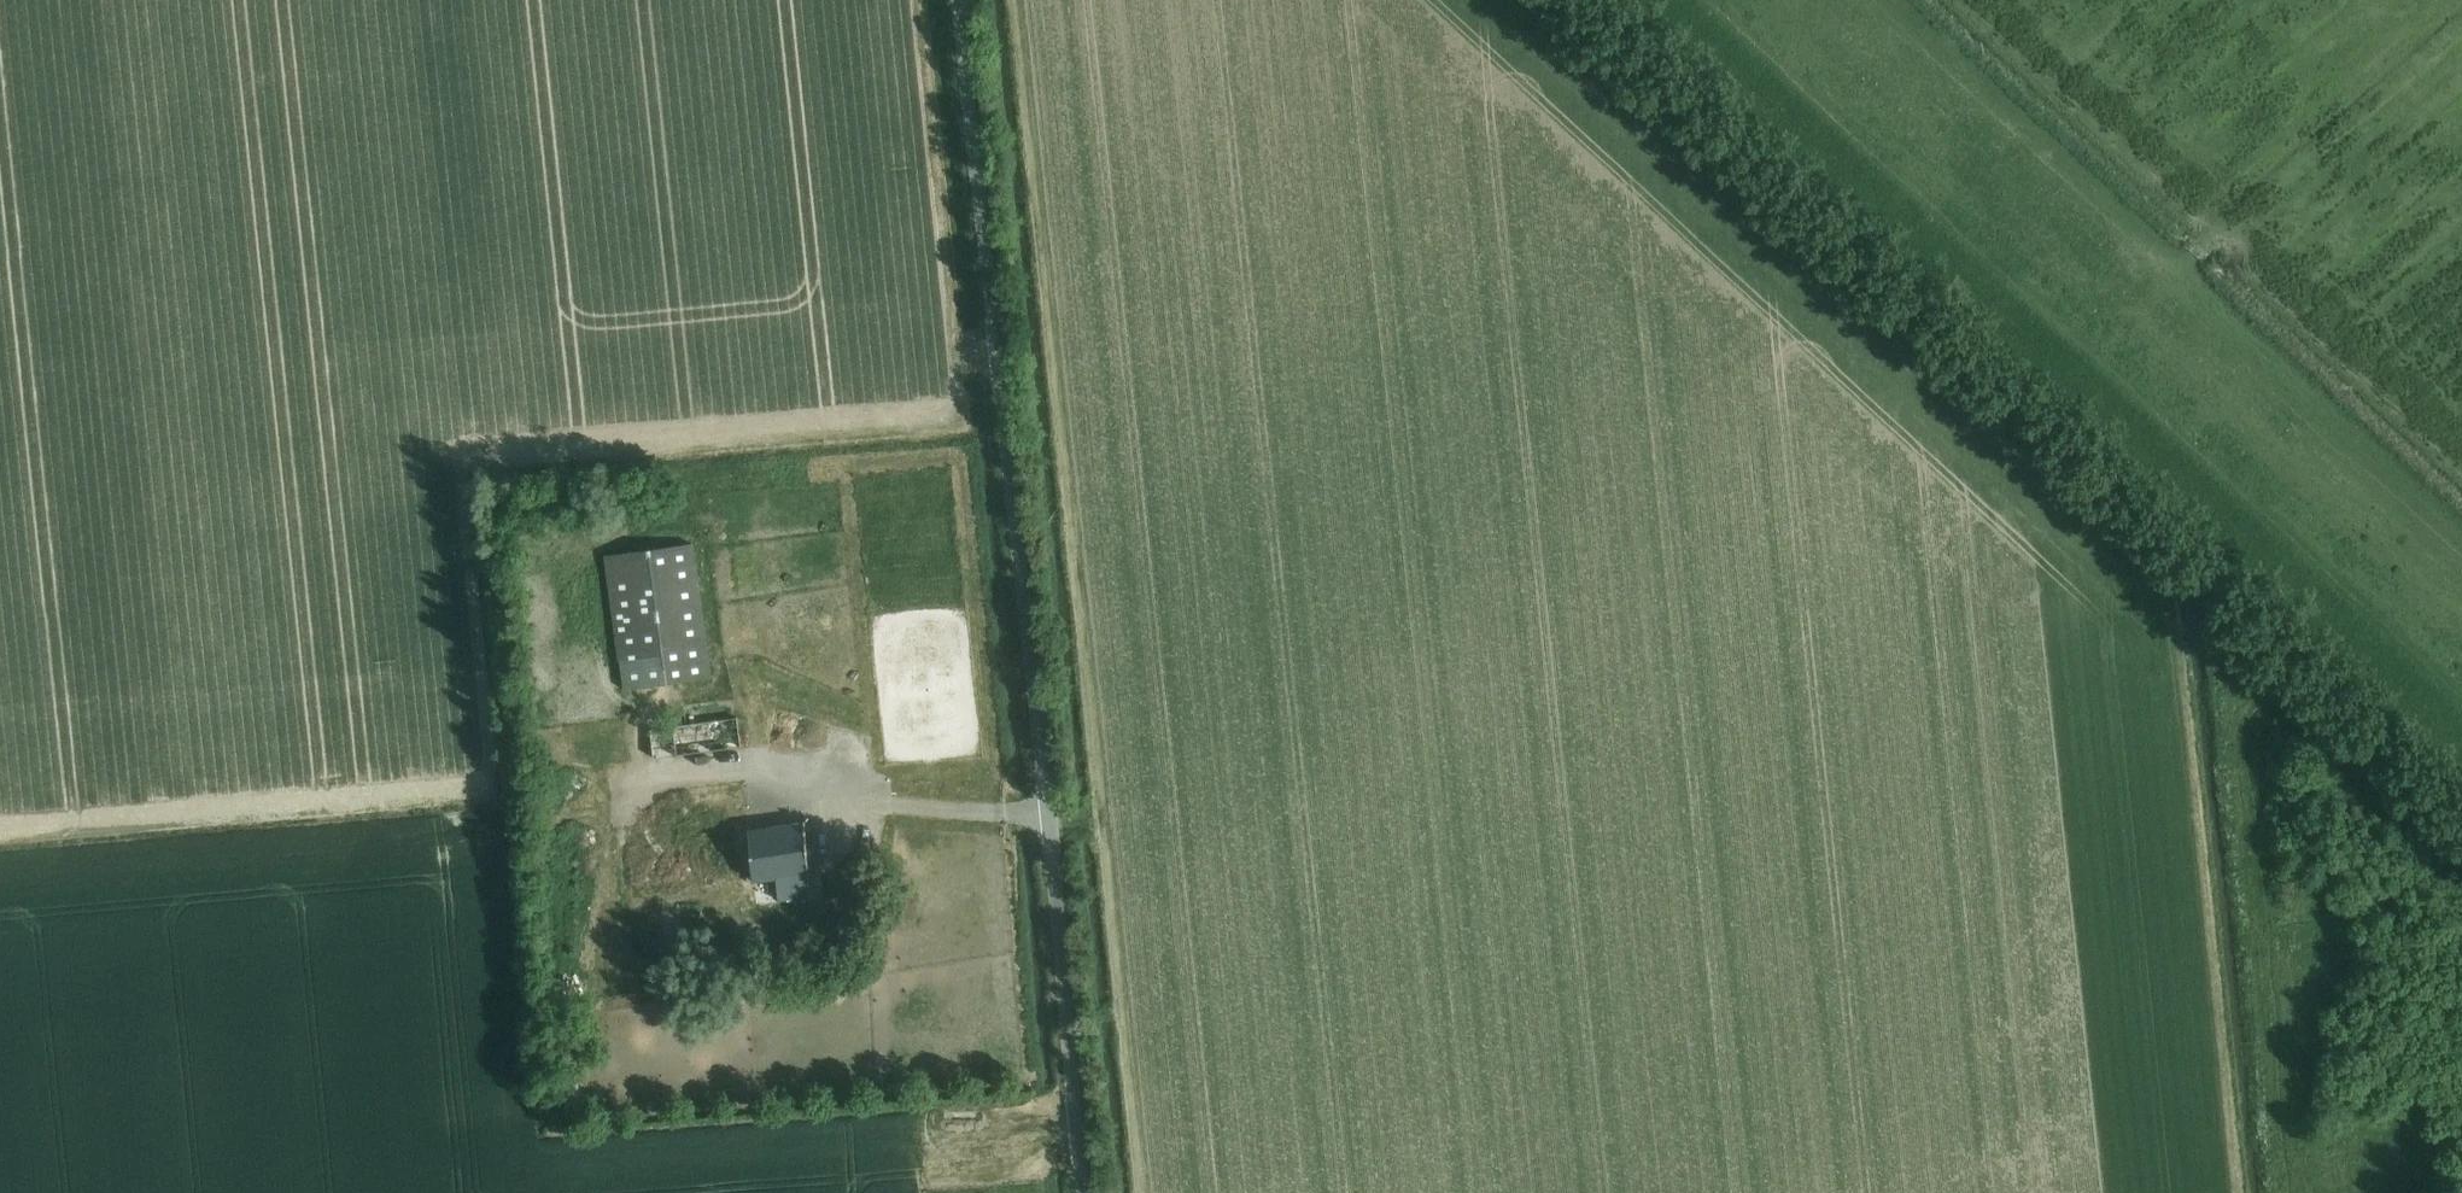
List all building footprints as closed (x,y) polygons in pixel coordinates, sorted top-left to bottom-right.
[(623,690),(710,678),(692,544),(605,555),(623,690)] [(654,758),(741,747),(737,718),(650,730),(654,758)] [(749,830),(732,832),(742,907),(757,905),(754,881),(776,878),(779,900),(810,896),(805,822),(749,830)]
